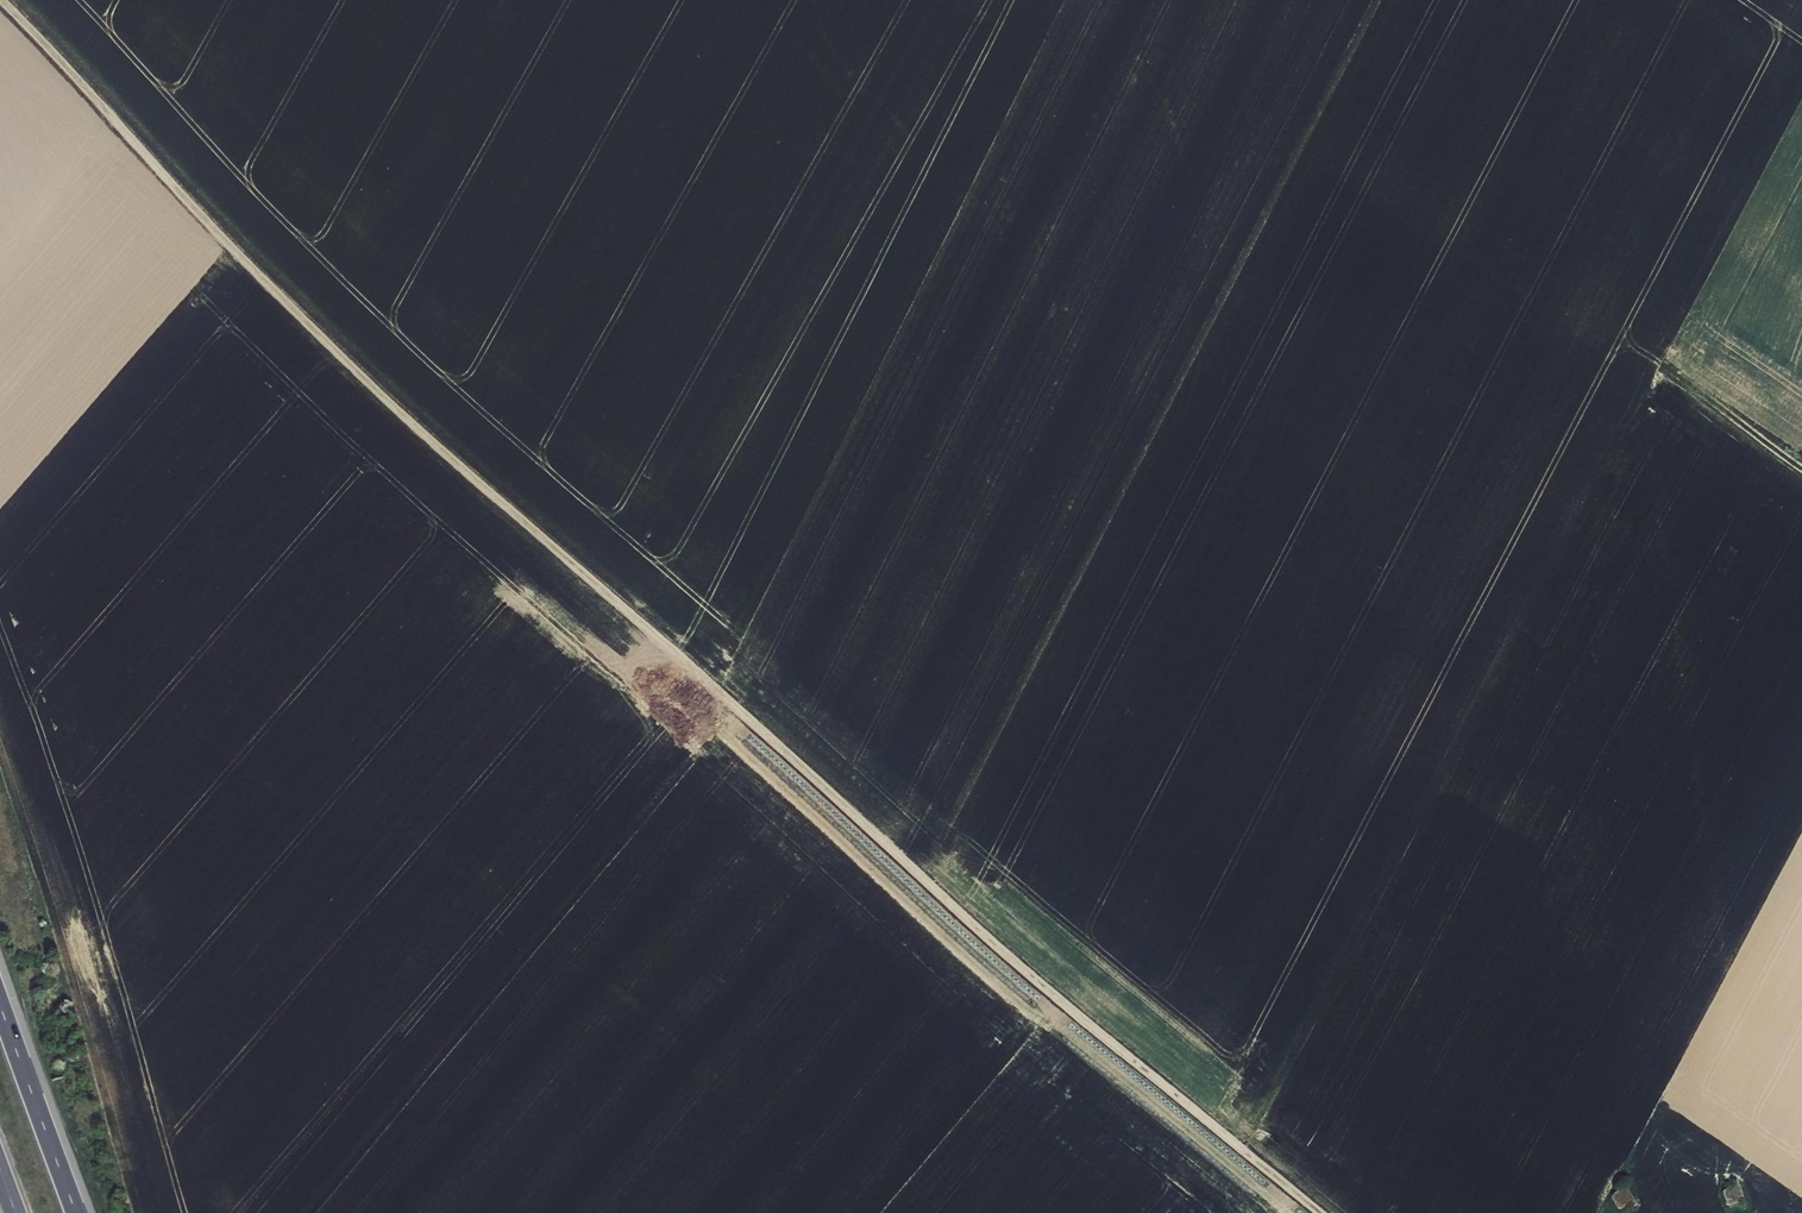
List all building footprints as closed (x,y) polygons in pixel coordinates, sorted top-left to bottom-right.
[(1722,1191),(1722,1193),(1726,1203),(1727,1205),(1728,1206),(1730,1206),(1741,1202),(1742,1204),(1745,1203),(1737,1180),(1734,1181),(1736,1185),(1725,1189),(1723,1190),(1722,1191)] [(1611,1196),(1611,1198),(1617,1208),(1619,1209),(1621,1209),(1622,1209),(1632,1203),(1634,1207),(1637,1205),(1624,1184),(1620,1185),(1622,1188),(1613,1194),(1612,1195),(1611,1196)]
